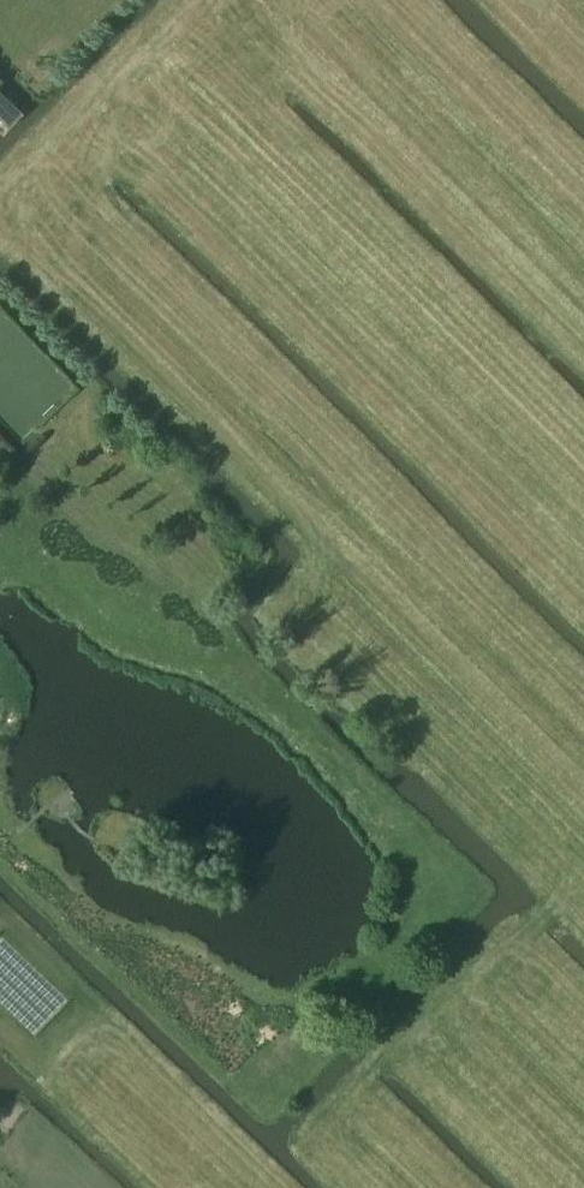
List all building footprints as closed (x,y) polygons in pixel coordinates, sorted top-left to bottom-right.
[(4,123),(17,110),(0,94),(0,119),(4,123)]
